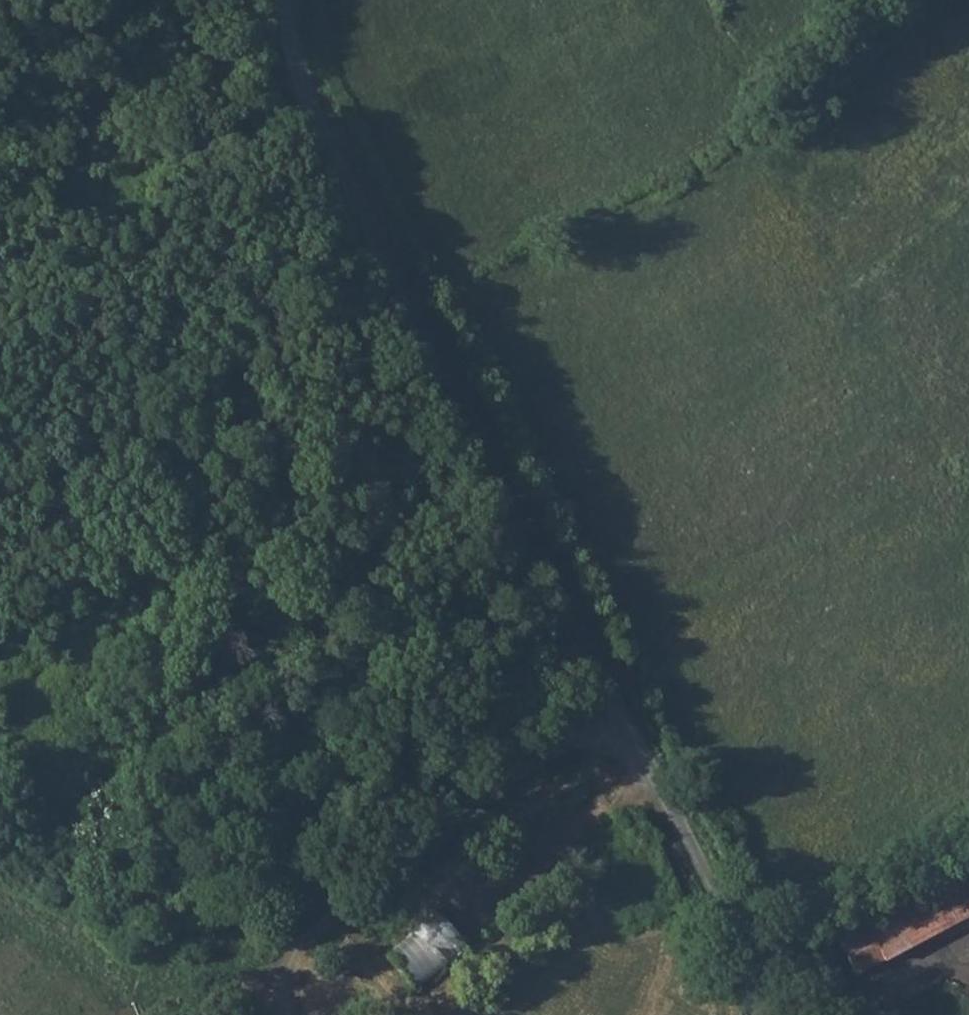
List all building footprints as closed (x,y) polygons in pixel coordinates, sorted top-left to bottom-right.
[(854,975),(968,913),(968,850),(827,925),(854,975)] [(413,990),(466,947),(435,911),(383,954),(413,990)]
